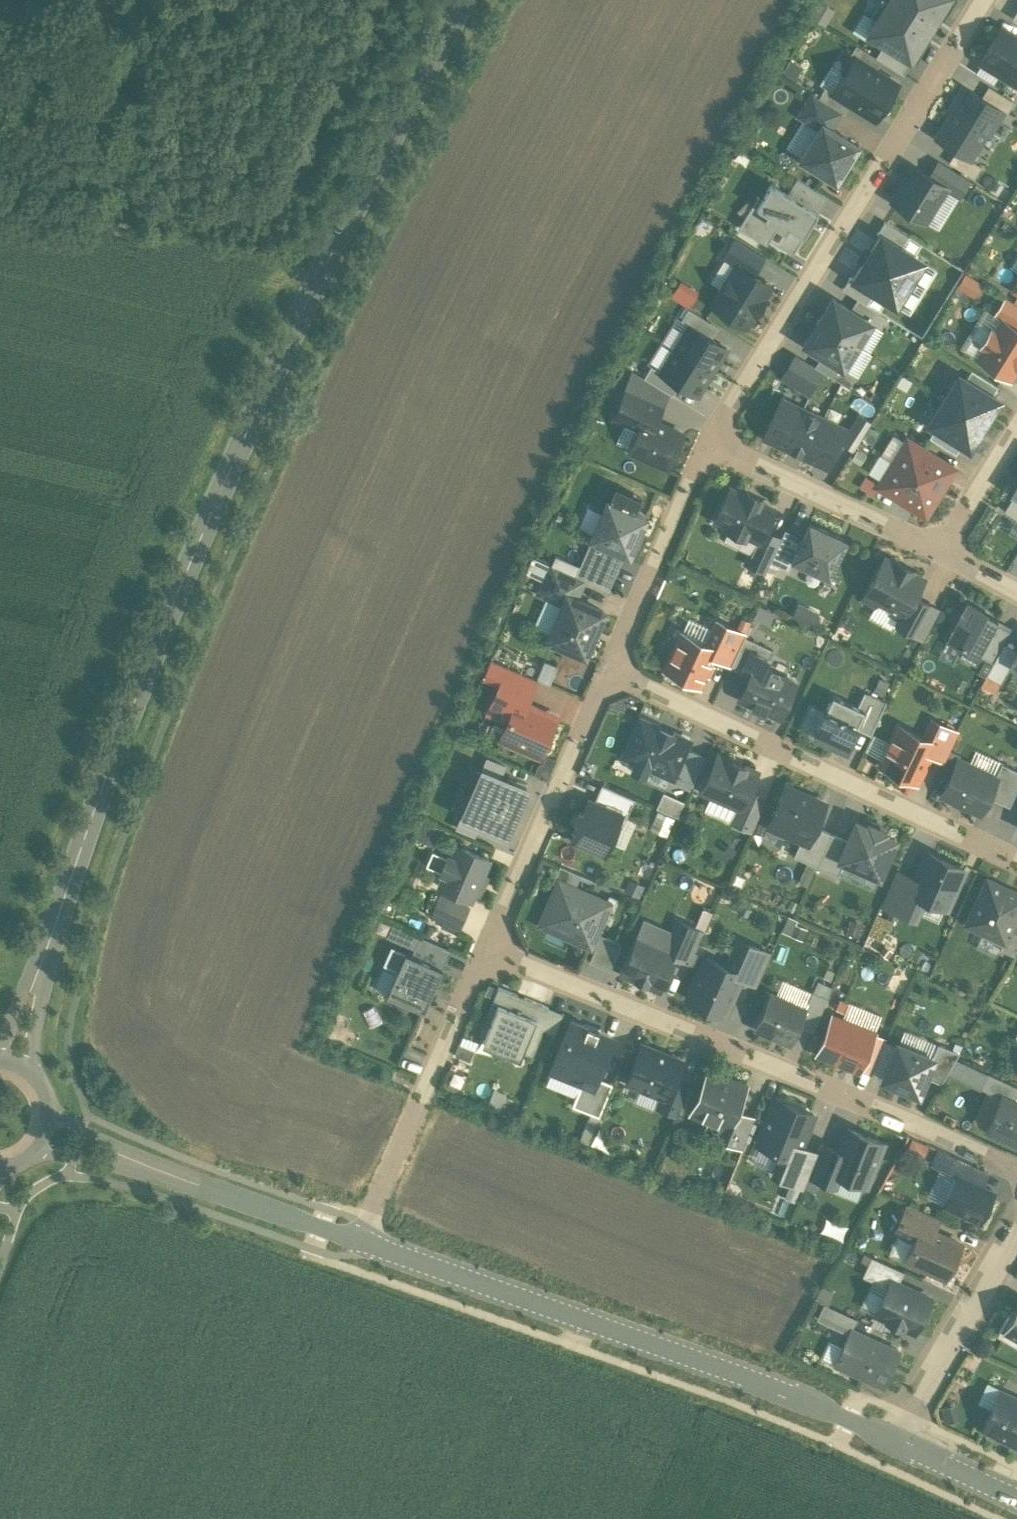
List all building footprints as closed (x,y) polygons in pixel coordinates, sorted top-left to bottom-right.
[(887,0),(879,0),(869,15),(877,20),(868,33),(884,43),(908,58),(910,59),(924,37),(925,38),(932,28),(887,0)] [(932,28),(938,18),(936,17),(947,0),(887,0),(932,28)] [(938,18),(949,0),(947,0),(936,17),(938,18)] [(981,56),(1011,75),(1016,65),(1016,35),(1001,25),(981,56)] [(908,58),(900,69),(905,72),(925,38),(924,37),(910,59),(908,58)] [(908,58),(884,43),(875,56),(881,60),(903,74),(905,72),(900,69),(908,58)] [(858,60),(864,50),(856,44),(850,55),(855,58),(858,60)] [(858,60),(875,71),(881,60),(875,56),(864,50),(858,60)] [(855,58),(850,55),(840,70),(845,73),(855,58)] [(845,73),(834,92),(851,103),(876,118),(897,84),(875,71),(858,60),(855,58),(845,73)] [(932,134),(975,160),(1006,107),(965,81),(932,134)] [(825,87),(818,97),(827,102),(834,92),(825,87)] [(834,92),(827,102),(842,112),(844,113),(851,103),(834,92)] [(797,115),(818,129),(822,122),(832,128),(842,112),(827,102),(818,97),(812,93),(797,115)] [(818,129),(799,159),(836,182),(859,145),(832,128),(822,122),(818,129)] [(921,152),(891,199),(926,219),(943,186),(962,196),(972,180),(921,152)] [(797,178),(787,193),(801,201),(810,186),(797,178)] [(762,198),(761,198),(771,204),(766,212),(767,213),(764,218),(777,227),(784,231),(785,232),(789,227),(803,235),(804,233),(798,229),(811,208),(801,201),(787,193),(771,183),(762,198)] [(810,186),(801,201),(811,208),(818,212),(827,197),(810,186)] [(738,226),(746,231),(757,214),(763,218),(766,212),(756,206),(761,198),(762,198),(757,195),(738,226)] [(771,204),(761,198),(756,206),(766,212),(771,204)] [(818,212),(811,208),(798,229),(804,233),(818,212)] [(767,244),(777,227),(764,218),(767,213),(766,212),(763,218),(757,214),(746,231),(767,244)] [(803,235),(789,227),(785,232),(784,231),(777,242),(793,252),(803,235)] [(737,265),(749,272),(752,267),(756,270),(765,256),(734,238),(722,257),(724,259),(737,267),(737,265)] [(865,256),(900,278),(911,259),(876,238),(865,256)] [(889,296),(900,278),(865,256),(854,274),(889,296)] [(737,267),(724,259),(710,281),(723,289),(737,267)] [(723,289),(713,305),(745,325),(754,312),(755,312),(763,299),(762,299),(770,286),(749,272),(737,265),(737,267),(723,289)] [(681,300),(687,289),(679,284),(673,294),(681,300)] [(681,300),(689,305),(696,295),(687,289),(681,300)] [(876,317),(832,291),(817,313),(861,338),(876,317)] [(681,319),(690,325),(695,328),(702,316),(688,308),(681,319)] [(817,313),(801,339),(844,364),(861,338),(817,313)] [(719,327),(702,316),(695,328),(712,338),(719,327)] [(980,351),(1013,371),(1016,364),(1016,326),(1000,316),(980,351)] [(675,349),(710,371),(717,360),(718,362),(727,348),(712,338),(695,328),(690,325),(675,349)] [(679,384),(697,396),(706,382),(704,381),(710,371),(675,349),(660,372),(679,384)] [(651,366),(643,378),(672,396),(679,384),(660,372),(651,366)] [(627,389),(661,404),(666,393),(631,372),(625,388),(627,389)] [(956,375),(942,399),(980,422),(994,397),(956,375)] [(661,404),(627,389),(614,418),(640,429),(645,417),(654,421),(661,404)] [(839,424),(782,399),(767,434),(823,459),(839,424)] [(942,399),(930,420),(968,443),(980,422),(942,399)] [(640,429),(630,451),(667,467),(682,433),(654,421),(645,417),(640,429)] [(907,441),(883,480),(925,505),(949,467),(907,441)] [(769,504),(730,487),(717,517),(756,535),(769,504)] [(1014,494),(1004,510),(1016,518),(1016,496),(1014,494)] [(624,552),(629,554),(635,540),(638,542),(642,533),(639,531),(645,517),(608,501),(592,538),(617,549),(624,552)] [(808,521),(794,554),(825,568),(839,535),(808,521)] [(592,538),(575,575),(584,579),(608,589),(609,588),(602,585),(617,549),(592,538)] [(602,585),(609,588),(624,552),(617,549),(602,585)] [(885,556),(868,592),(904,608),(921,573),(885,556)] [(575,575),(551,565),(539,593),(563,604),(567,594),(576,598),(584,579),(575,575)] [(563,604),(548,638),(585,655),(604,611),(576,598),(567,594),(563,604)] [(968,601),(951,631),(976,645),(993,614),(968,601)] [(712,645),(679,629),(664,661),(697,677),(712,645)] [(1016,651),(1003,643),(986,675),(1001,682),(1011,663),(1016,651)] [(483,676),(500,683),(507,666),(491,658),(483,676)] [(755,660),(739,693),(778,710),(793,677),(755,660)] [(509,718),(500,737),(541,755),(557,718),(525,704),(537,678),(507,666),(500,683),(495,693),(501,696),(497,704),(506,708),(503,715),(509,718)] [(831,690),(814,726),(842,740),(859,704),(831,690)] [(488,709),(503,715),(506,708),(497,704),(501,696),(495,693),(488,709)] [(684,737),(642,718),(627,751),(669,770),(684,737)] [(898,725),(883,759),(916,773),(931,739),(898,725)] [(753,766),(720,752),(705,786),(738,801),(753,766)] [(958,755),(942,789),(978,805),(993,772),(958,755)] [(487,757),(482,768),(500,775),(504,765),(487,757)] [(467,781),(475,784),(482,768),(474,765),(467,781)] [(472,792),(515,811),(526,787),(500,775),(482,768),(475,784),(472,792)] [(820,800),(787,785),(772,819),(805,834),(820,800)] [(505,835),(515,811),(472,792),(468,800),(462,816),(461,816),(479,824),(505,835)] [(462,816),(468,800),(460,797),(454,812),(462,816)] [(616,815),(588,802),(572,836),(599,849),(616,815)] [(479,824),(461,816),(457,827),(474,834),(479,824)] [(885,831),(874,826),(868,823),(867,826),(856,821),(848,840),(840,858),(844,860),(879,875),(895,838),(884,833),(885,831)] [(832,833),(819,861),(819,866),(838,875),(844,860),(840,858),(848,840),(832,833)] [(488,858),(457,845),(452,858),(447,856),(441,871),(445,873),(439,886),(470,899),(474,891),(482,873),(488,858)] [(964,868),(927,852),(915,879),(910,891),(924,897),(946,907),(964,868)] [(915,879),(898,872),(884,905),(915,918),(924,897),(910,891),(915,879)] [(487,875),(482,873),(474,891),(479,894),(487,875)] [(987,879),(967,923),(1003,941),(1004,941),(1012,924),(1016,914),(1016,893),(987,879)] [(604,902),(558,882),(541,922),(587,942),(604,902)] [(449,898),(444,910),(464,919),(469,907),(449,898)] [(444,910),(440,919),(460,928),(464,919),(444,910)] [(677,934),(643,920),(624,967),(658,981),(677,934)] [(1012,924),(1004,941),(1003,941),(1000,949),(1015,956),(1016,952),(1016,926),(1012,924)] [(411,954),(442,968),(451,949),(420,935),(411,954)] [(397,970),(405,951),(391,945),(383,963),(397,970)] [(397,970),(387,994),(424,1010),(442,968),(411,954),(405,951),(397,970)] [(738,972),(707,958),(690,996),(722,1009),(738,972)] [(486,1017),(491,1019),(498,1003),(536,1018),(523,1051),(533,1055),(539,1040),(535,1039),(548,1006),(525,996),(523,1000),(516,997),(517,993),(498,986),(486,1017)] [(800,1006),(770,992),(756,1023),(787,1037),(800,1006)] [(536,1018),(498,1003),(491,1019),(484,1036),(500,1042),(497,1049),(508,1054),(511,1046),(523,1051),(536,1018)] [(548,1006),(535,1039),(539,1040),(543,1029),(555,1033),(563,1012),(548,1006)] [(834,1014),(820,1049),(856,1063),(869,1028),(834,1014)] [(491,1019),(486,1017),(479,1033),(484,1036),(491,1019)] [(572,1023),(556,1063),(572,1069),(570,1077),(581,1081),(592,1086),(596,1076),(605,1052),(611,1038),(597,1032),(598,1031),(587,1026),(586,1028),(572,1023)] [(500,1042),(484,1036),(481,1043),(497,1049),(500,1042)] [(898,1039),(884,1073),(915,1085),(928,1052),(898,1039)] [(682,1060),(641,1044),(626,1081),(661,1095),(667,1098),(676,1075),(682,1060)] [(520,1059),(523,1051),(511,1046),(508,1054),(520,1059)] [(611,1054),(605,1052),(596,1076),(601,1078),(611,1054)] [(572,1069),(556,1063),(553,1070),(570,1077),(572,1069)] [(710,1070),(694,1108),(725,1121),(740,1083),(710,1070)] [(691,1081),(676,1075),(667,1098),(661,1095),(657,1107),(677,1115),(691,1081)] [(601,1078),(596,1076),(592,1086),(581,1081),(572,1105),(599,1115),(612,1083),(601,1078)] [(808,1110),(776,1097),(761,1134),(793,1147),(808,1110)] [(882,1141),(846,1127),(831,1166),(866,1180),(882,1141)] [(925,1145),(913,1139),(908,1149),(921,1155),(925,1145)] [(972,1163),(958,1156),(951,1171),(958,1174),(966,1178),(972,1163)] [(966,1178),(958,1174),(944,1203),(981,1220),(994,1191),(966,1178)] [(940,1218),(908,1203),(900,1221),(919,1230),(922,1225),(935,1231),(940,1218)] [(935,1231),(922,1225),(919,1230),(907,1258),(947,1277),(962,1243),(935,1231)] [(886,1263),(872,1256),(863,1275),(877,1282),(886,1263)] [(930,1297),(892,1279),(877,1314),(915,1331),(930,1297)] [(1015,1309),(1016,1310),(1012,1317),(1009,1315),(998,1334),(1016,1345),(1016,1305),(1015,1309)] [(853,1316),(832,1307),(828,1316),(849,1326),(853,1316)] [(900,1351),(852,1329),(836,1364),(884,1386),(900,1351)] [(985,1428),(1016,1442),(1016,1399),(1001,1392),(985,1428)]
